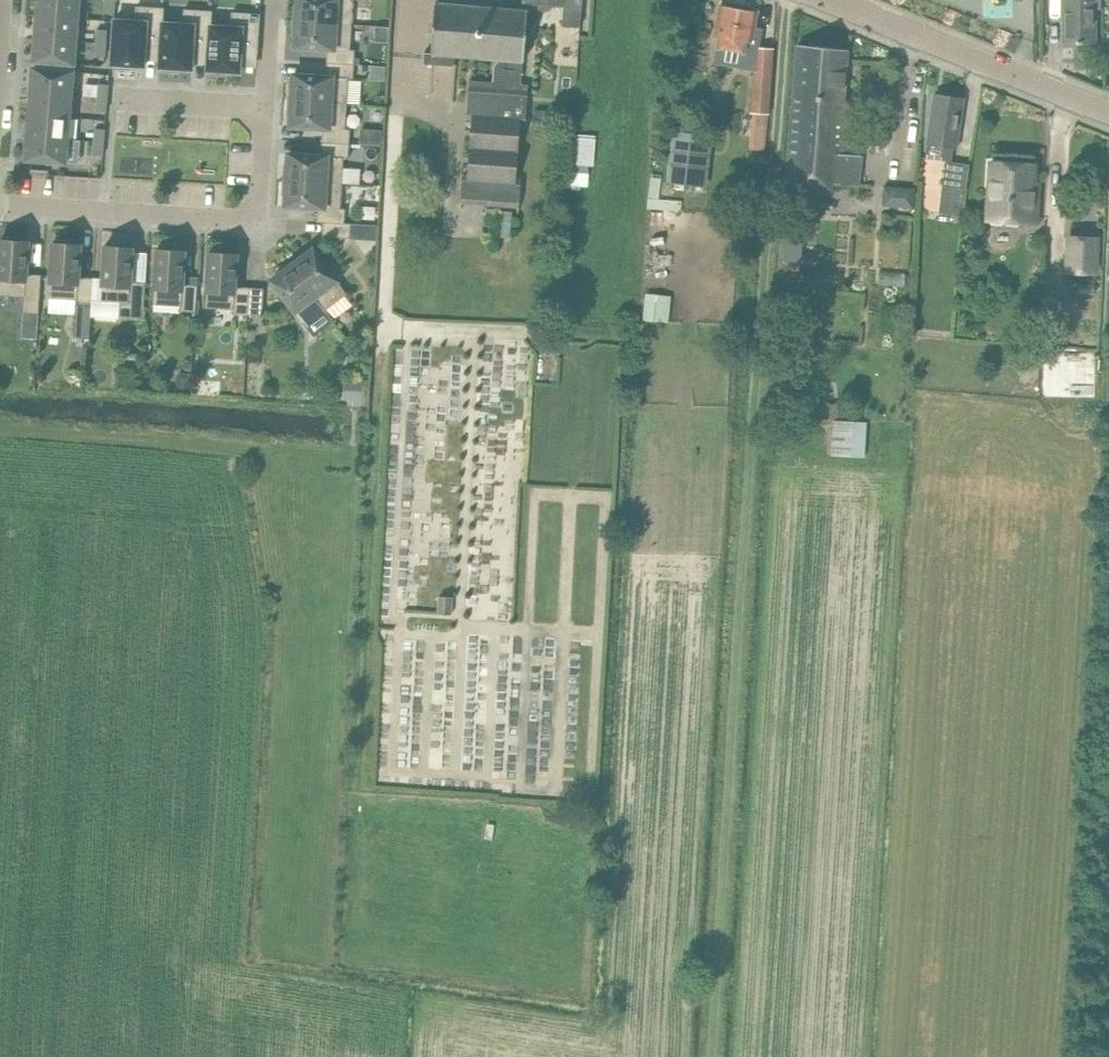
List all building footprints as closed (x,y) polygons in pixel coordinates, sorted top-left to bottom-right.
[(37,14),(77,18),(79,0),(39,0),(37,14)] [(105,9),(115,10),(115,0),(105,0),(105,9)] [(292,20),(352,23),(353,0),(297,0),(297,5),(293,5),(292,20)] [(523,3),(562,7),(561,24),(580,25),(582,0),(524,0),(523,3)] [(1065,23),(1065,42),(1096,43),(1096,9),(1101,9),(1102,0),(1062,0),(1063,23),(1065,23)] [(424,58),(423,64),(453,66),(454,56),(498,59),(494,64),(493,82),(504,83),(521,84),(522,69),(523,61),(526,25),(533,26),(534,17),(527,17),(528,10),(435,3),(431,52),(424,52),(424,58)] [(160,50),(163,7),(136,5),(135,20),(114,19),(111,65),(114,65),(113,68),(131,69),(131,66),(144,67),(145,49),(160,50)] [(757,11),(721,5),(715,35),(721,36),(716,63),(753,69),(754,47),(758,47),(761,30),(754,28),(757,11)] [(208,54),(211,10),(187,8),(186,23),(166,22),(167,7),(163,7),(160,50),(159,68),(162,68),(161,71),(179,73),(179,69),(192,70),(193,52),(208,54)] [(258,57),(260,13),(234,11),(234,26),(214,25),(215,10),(211,10),(208,54),(207,71),(209,71),(209,74),(227,76),(227,72),(240,73),(241,55),(258,57)] [(77,18),(37,14),(36,37),(75,40),(77,18)] [(350,49),(352,23),(292,20),(291,35),(295,35),(294,46),(327,48),(326,62),(354,64),(355,49),(350,49)] [(107,30),(97,29),(96,42),(106,43),(107,30)] [(75,40),(36,37),(34,60),(73,63),(75,40)] [(106,43),(96,42),(95,55),(105,56),(106,43)] [(798,44),(796,65),(784,183),(835,188),(835,183),(858,185),(861,155),(851,154),(855,102),(844,101),(849,49),(798,44)] [(772,48),(758,47),(754,47),(753,69),(750,113),(768,114),(772,48)] [(353,78),(354,64),(326,62),(325,76),(293,74),(292,84),(288,84),(288,99),(346,103),(348,78),(353,78)] [(73,71),(33,67),(31,91),(71,94),(73,71)] [(462,180),(460,197),(518,202),(520,184),(513,183),(516,153),(518,123),(526,123),(528,85),(521,84),(504,83),(493,82),(469,80),(466,114),(471,114),(466,181),(462,180)] [(109,84),(99,83),(98,96),(108,97),(109,84)] [(71,94),(31,91),(29,113),(69,116),(71,94)] [(934,94),(931,116),(927,144),(957,148),(964,98),(934,94)] [(108,97),(98,96),(96,110),(106,110),(108,97)] [(345,128),(346,103),(288,99),(287,115),(290,115),(289,126),(322,128),(321,141),(349,143),(350,128),(345,128)] [(69,116),(29,113),(27,135),(67,139),(69,116)] [(105,128),(95,128),(94,141),(104,142),(105,128)] [(713,135),(674,130),(668,182),(707,186),(713,135)] [(67,139),(27,135),(25,159),(65,162),(67,139)] [(593,138),(573,137),(572,166),(591,166),(593,138)] [(104,142),(94,141),(93,154),(103,155),(104,142)] [(348,158),(349,143),(321,141),(320,155),(288,153),(287,164),(284,164),(283,179),(342,183),(343,157),(348,158)] [(988,160),(984,221),(1038,225),(1040,182),(1035,181),(1036,163),(988,160)] [(945,161),(940,212),(962,215),(968,164),(945,161)] [(587,175),(570,174),(569,186),(586,187),(587,175)] [(340,208),(342,183),(283,179),(282,194),(285,194),(285,205),(318,207),(317,221),(344,222),(345,208),(340,208)] [(913,190),(884,189),(882,208),(912,210),(913,190)] [(344,224),(324,223),(324,237),(350,239),(350,224),(344,224)] [(799,261),(802,234),(783,232),(780,259),(799,261)] [(23,312),(38,313),(41,274),(26,273),(29,240),(17,240),(17,236),(3,235),(3,239),(0,239),(0,245),(0,294),(24,296),(23,312)] [(49,298),(76,299),(75,315),(91,316),(93,277),(79,276),(81,244),(69,243),(69,239),(55,238),(55,242),(52,242),(49,298)] [(1066,238),(1065,273),(1095,274),(1096,238),(1066,238)] [(101,301),(120,302),(119,318),(143,319),(145,280),(131,279),(133,247),(121,246),(121,243),(107,242),(107,245),(105,245),(101,301)] [(197,283),(183,282),(185,250),(173,249),(173,245),(159,245),(159,248),(157,248),(153,304),(180,305),(180,310),(195,311),(197,283)] [(302,252),(290,261),(325,308),(346,293),(313,248),(305,255),(302,252)] [(237,255),(206,253),(204,295),(207,295),(206,308),(233,308),(233,314),(248,314),(249,288),(236,287),(237,255)] [(280,273),(271,279),(304,324),(305,324),(314,336),(334,321),(325,308),(290,261),(278,270),(280,273)] [(263,288),(249,288),(248,314),(248,315),(261,316),(263,288)] [(646,292),(643,317),(668,320),(670,295),(646,292)] [(178,390),(191,390),(192,372),(179,371),(178,390)] [(828,404),(828,416),(846,416),(846,405),(828,404)] [(832,420),(830,455),(852,457),(854,421),(841,420),(832,420)]
